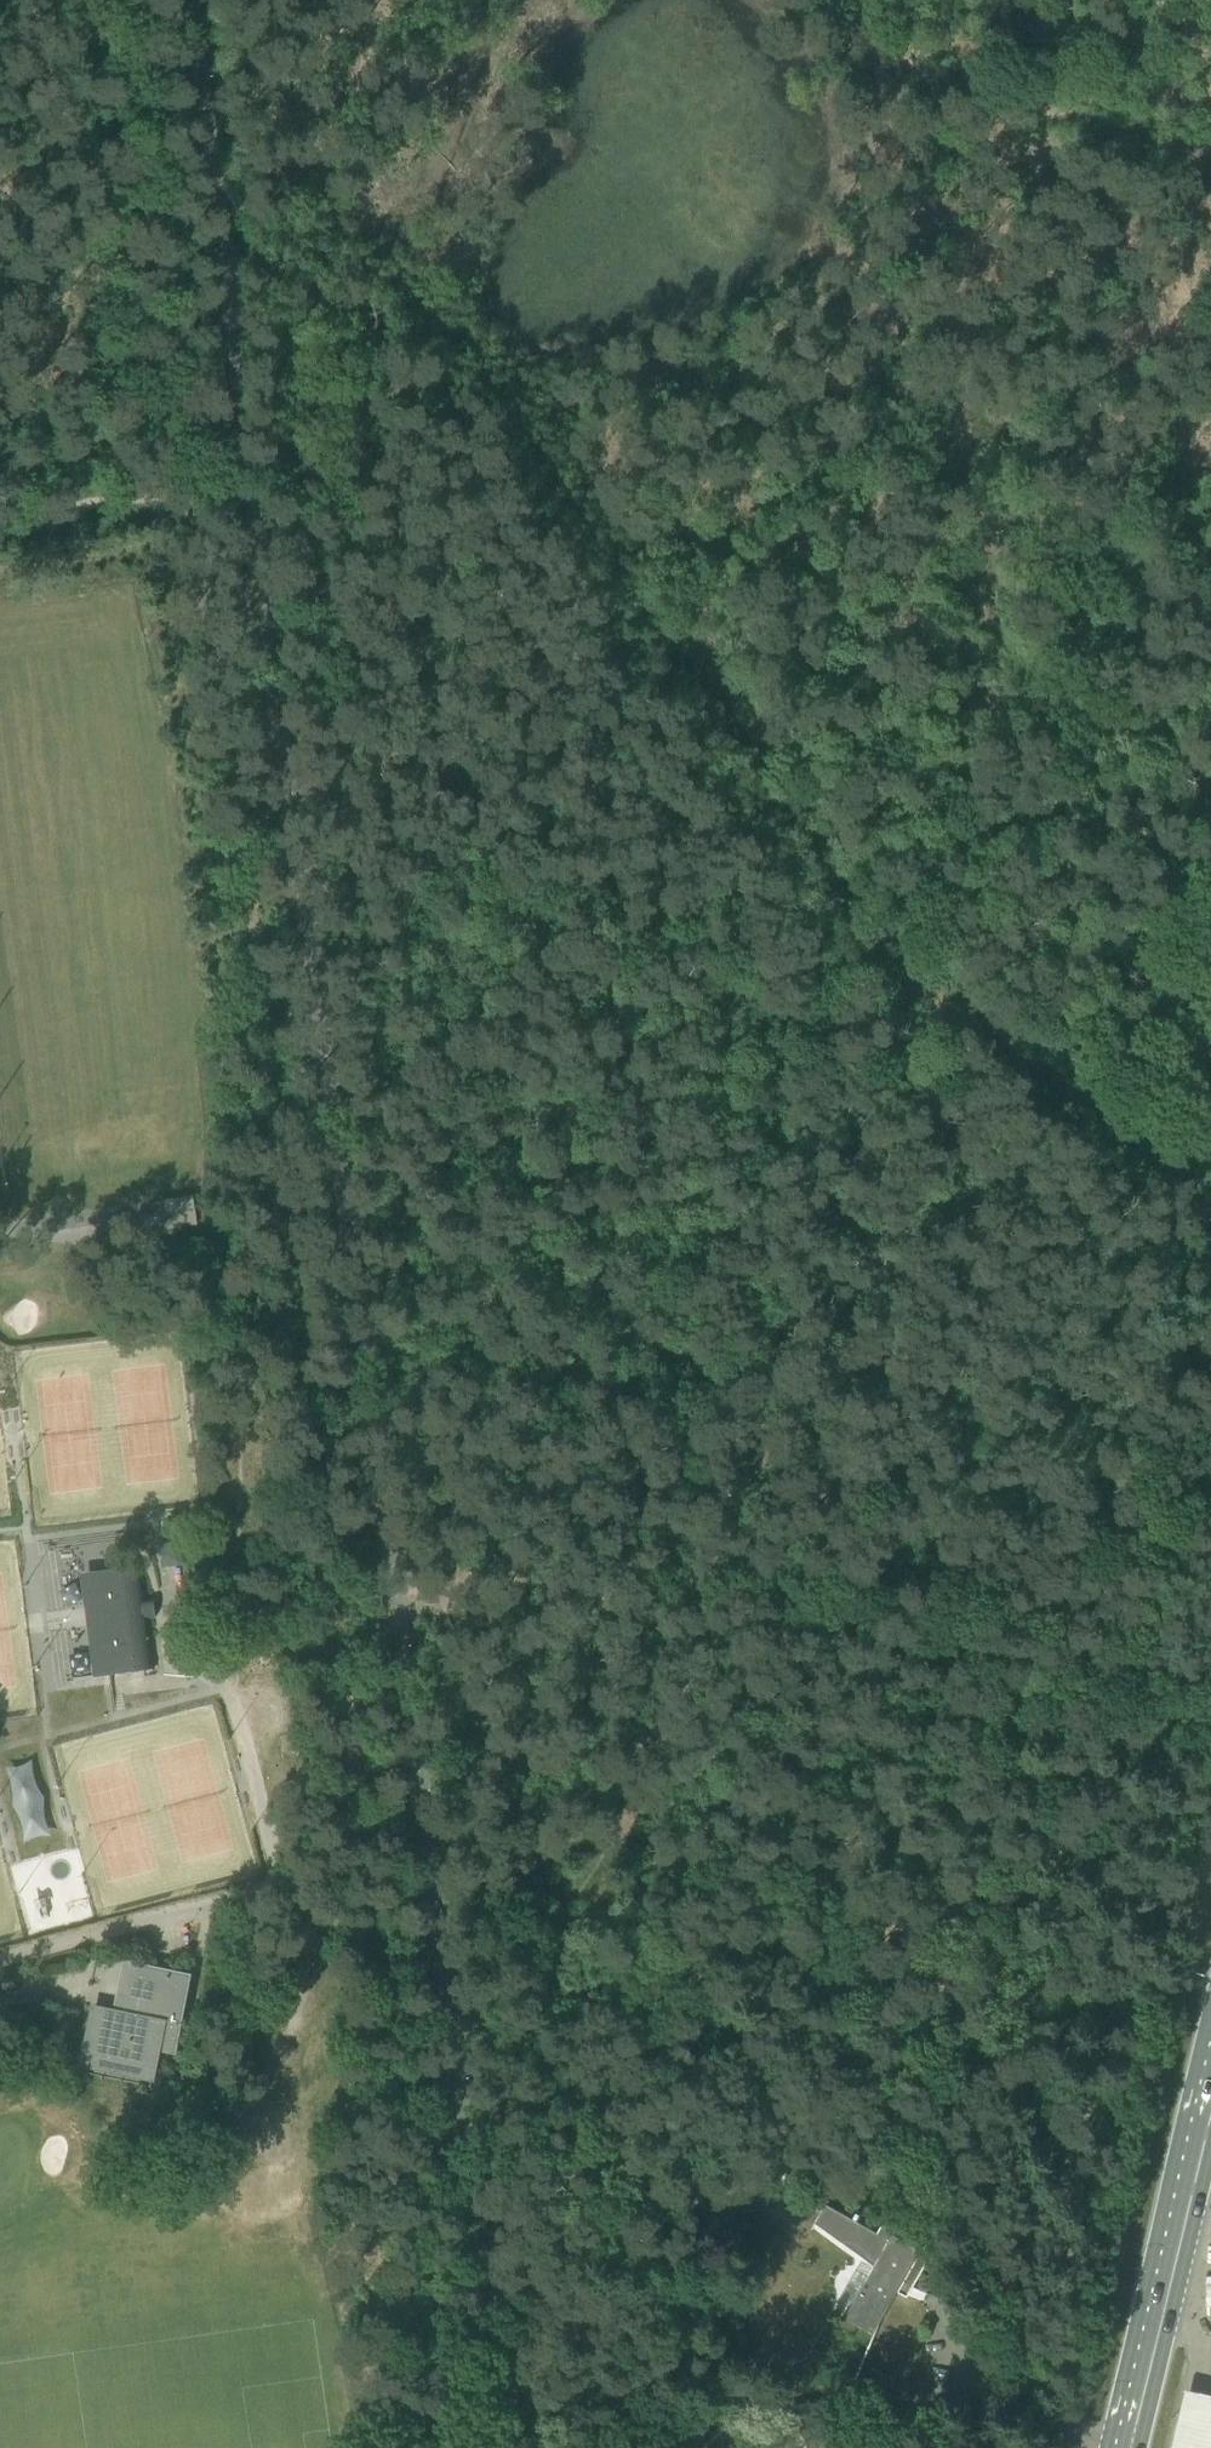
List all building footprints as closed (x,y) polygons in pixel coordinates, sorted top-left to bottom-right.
[(193,1194),(165,1198),(169,1228),(197,1224),(193,1194)] [(148,1617),(156,1616),(156,1615),(153,1615),(151,1600),(154,1600),(154,1598),(145,1599),(141,1566),(96,1572),(110,1673),(155,1667),(148,1617)] [(174,2050),(189,1974),(125,1961),(124,1963),(134,1965),(128,1994),(119,1992),(115,2010),(93,2006),(93,2008),(104,2010),(95,2054),(153,2066),(149,2085),(151,2085),(158,2047),(174,2050)] [(927,2243),(906,2231),(890,2223),(881,2226),(877,2233),(829,2205),(816,2222),(846,2244),(848,2241),(856,2247),(853,2250),(875,2266),(869,2277),(846,2315),(874,2331),(898,2291),(907,2296),(908,2295),(907,2295),(926,2262),(926,2263),(927,2262),(919,2257),(927,2243)] [(1188,2401),(1178,2447),(1210,2447),(1210,2406),(1188,2401)]
